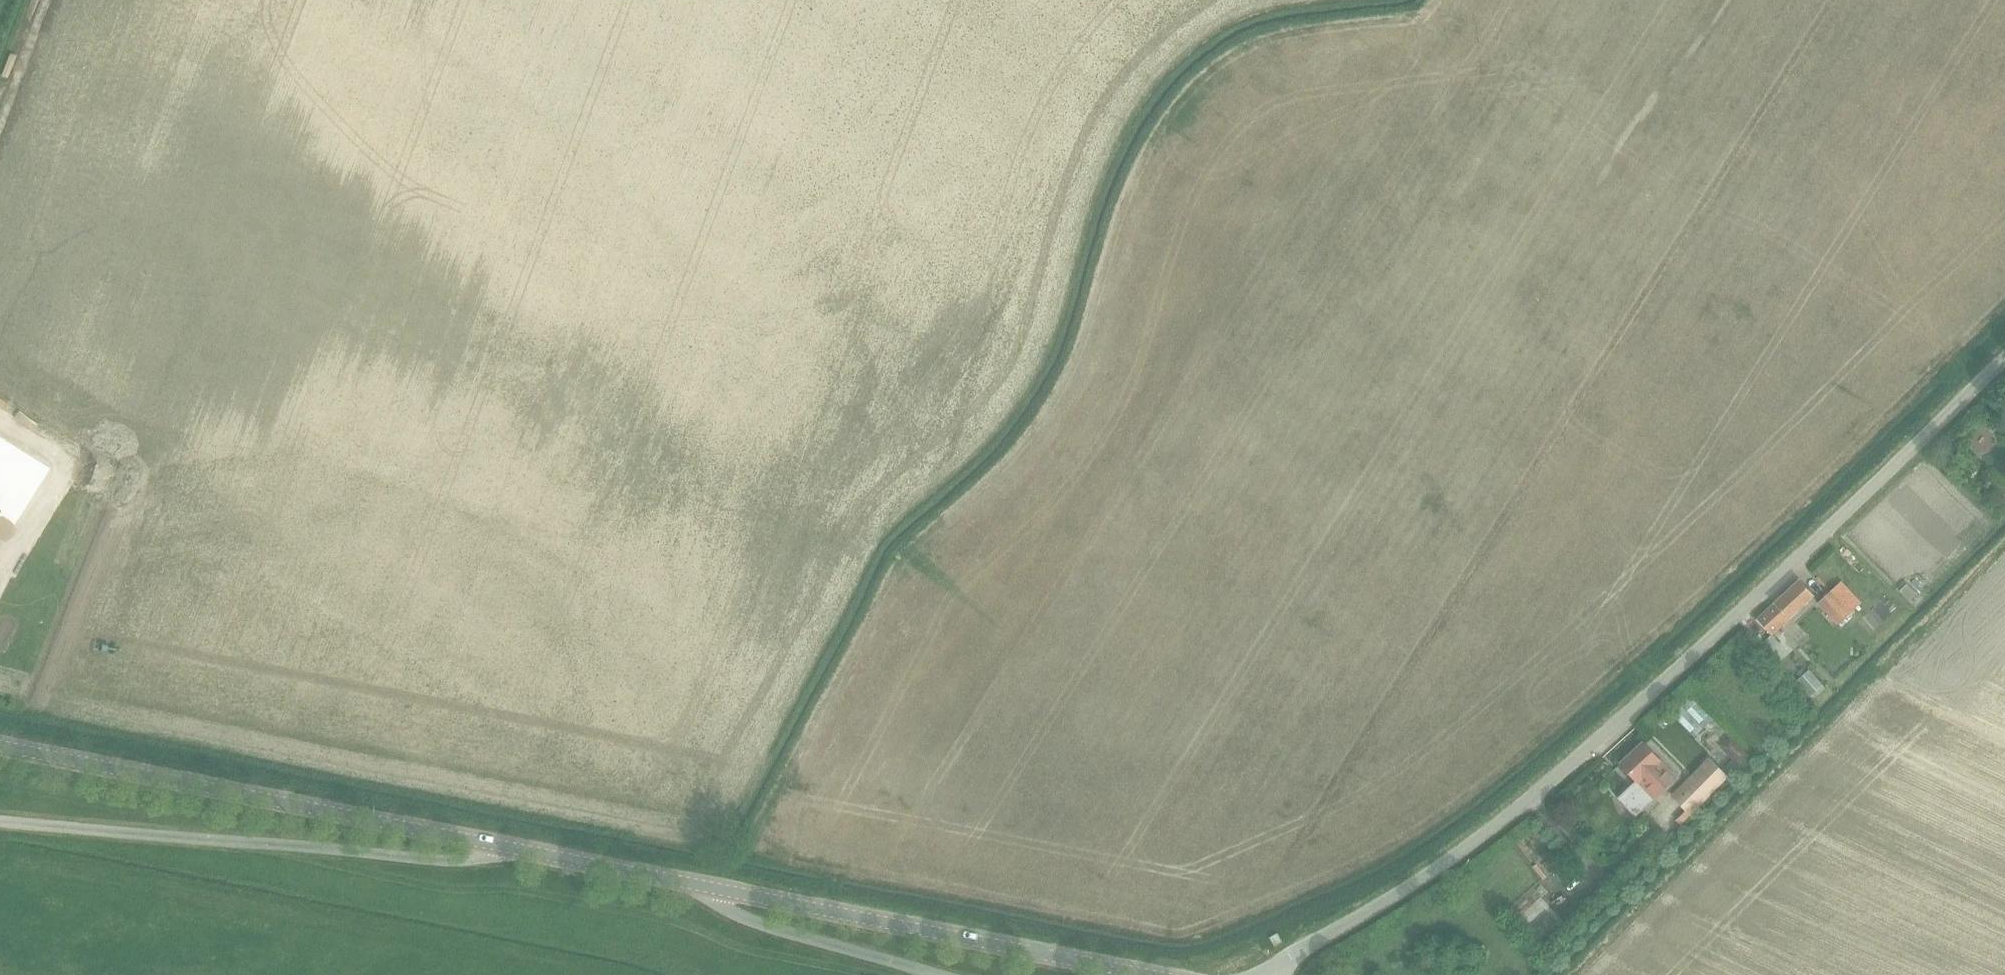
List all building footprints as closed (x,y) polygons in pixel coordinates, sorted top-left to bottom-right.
[(1,510),(17,520),(50,468),(0,437),(0,511),(1,510)] [(1883,520),(1874,526),(1886,543),(1895,536),(1883,520)] [(1773,604),(1757,619),(1772,635),(1778,630),(1814,595),(1813,594),(1800,581),(1799,580),(1778,600),(1774,604),(1773,604)] [(1851,580),(1837,591),(1856,615),(1870,604),(1851,580)] [(1831,592),(1818,604),(1837,625),(1850,613),(1831,592)] [(1857,639),(1845,625),(1839,630),(1852,644),(1857,639)] [(1816,645),(1804,658),(1812,665),(1823,652),(1816,645)] [(1797,681),(1811,698),(1824,686),(1810,670),(1797,681)] [(1669,712),(1694,738),(1713,720),(1688,694),(1669,712)] [(1728,738),(1721,745),(1741,765),(1748,758),(1728,738)] [(1643,743),(1621,764),(1636,780),(1625,790),(1642,809),(1675,778),(1643,743)] [(1691,816),(1728,779),(1709,760),(1673,797),(1691,816)] [(1564,927),(1579,916),(1569,904),(1555,914),(1564,927)] [(1531,940),(1541,951),(1563,932),(1552,920),(1531,940)]
